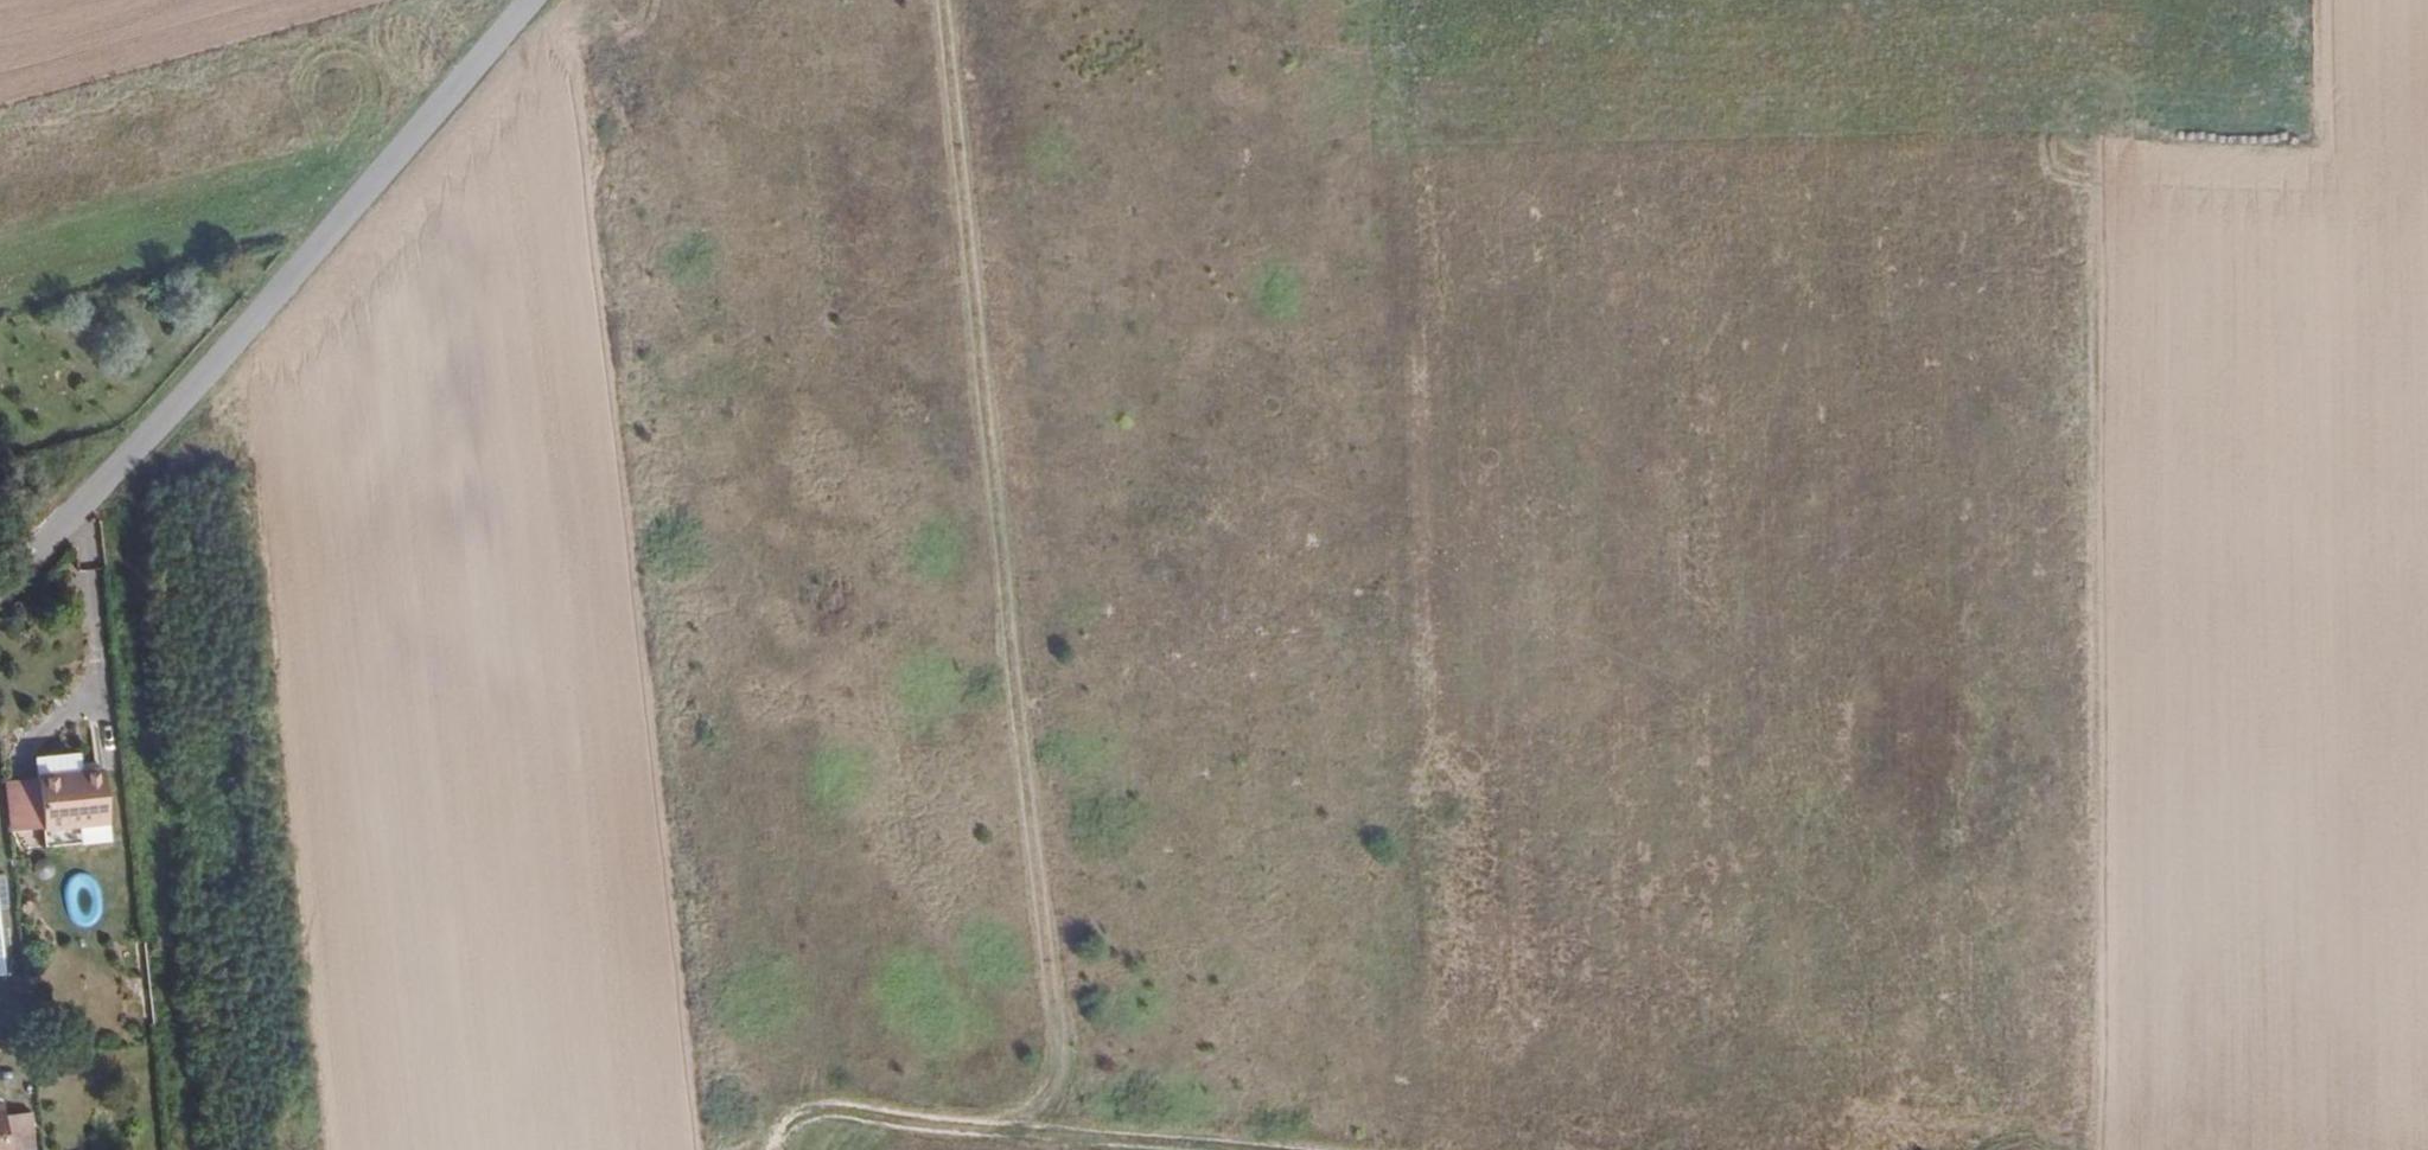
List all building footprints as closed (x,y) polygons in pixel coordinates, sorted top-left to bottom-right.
[(65,756),(20,760),(27,828),(96,821),(91,773),(67,775),(65,756)] [(11,1121),(0,1123),(0,1124),(4,1149),(15,1149),(11,1121)]
